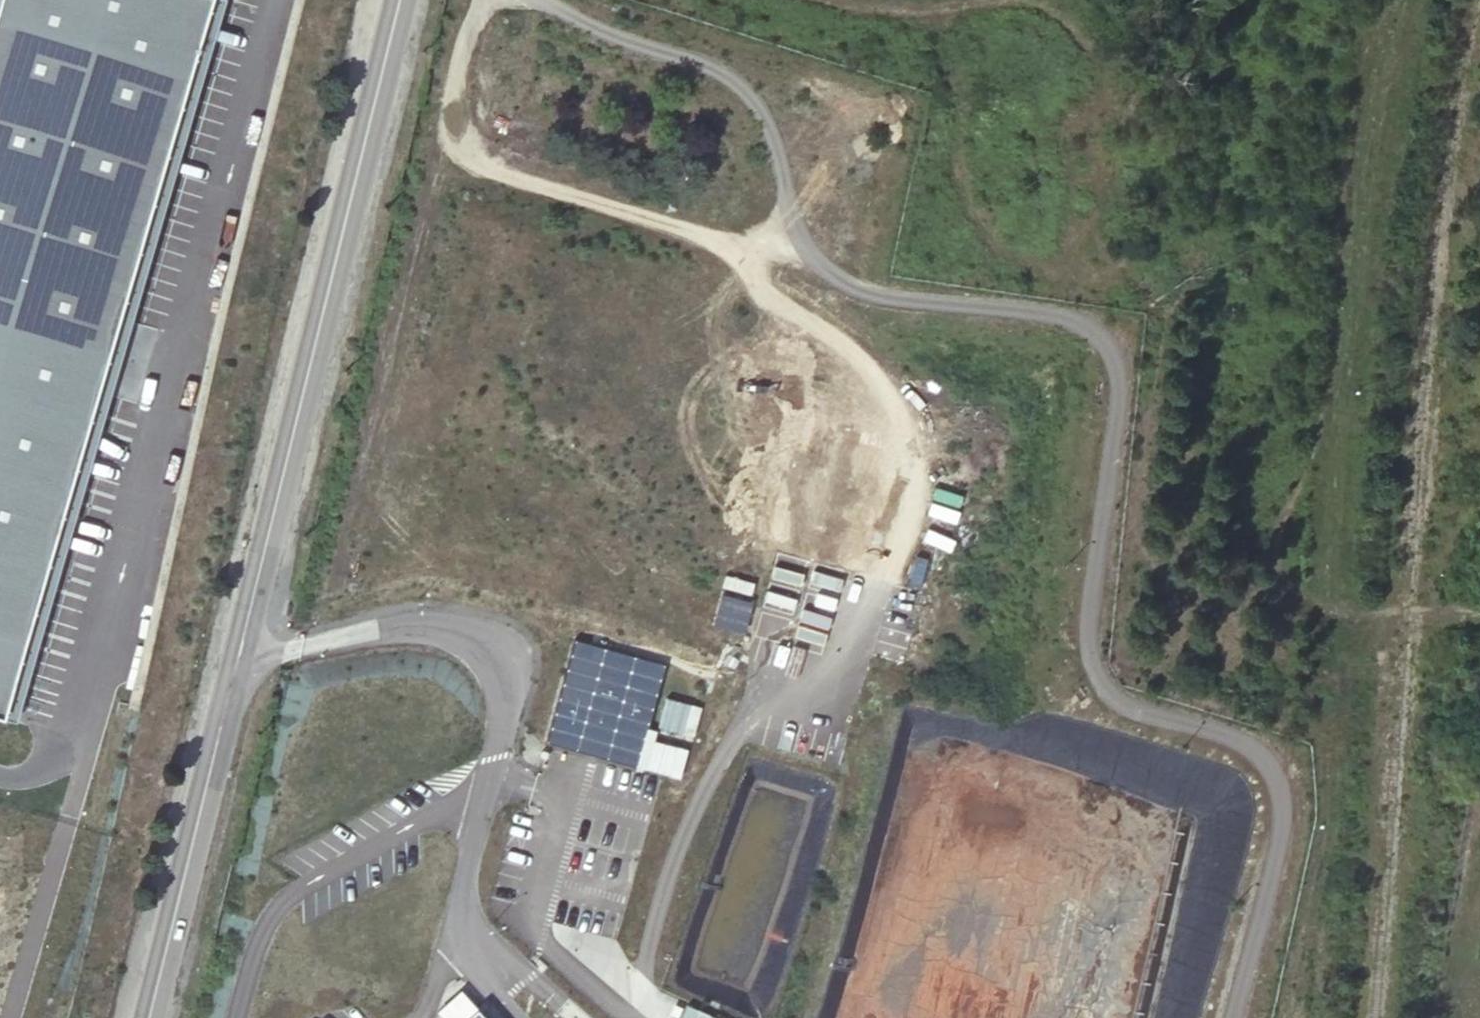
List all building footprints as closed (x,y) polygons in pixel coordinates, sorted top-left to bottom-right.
[(222,0),(0,0),(0,719),(13,723),(222,0)] [(666,667),(572,639),(542,744),(594,758),(639,770),(666,667)] [(693,706),(668,699),(659,728),(683,736),(693,706)] [(481,1013),(464,993),(438,1015),(441,1017),(475,1017),(481,1013)] [(686,1005),(681,1017),(716,1017),(686,1005)]
